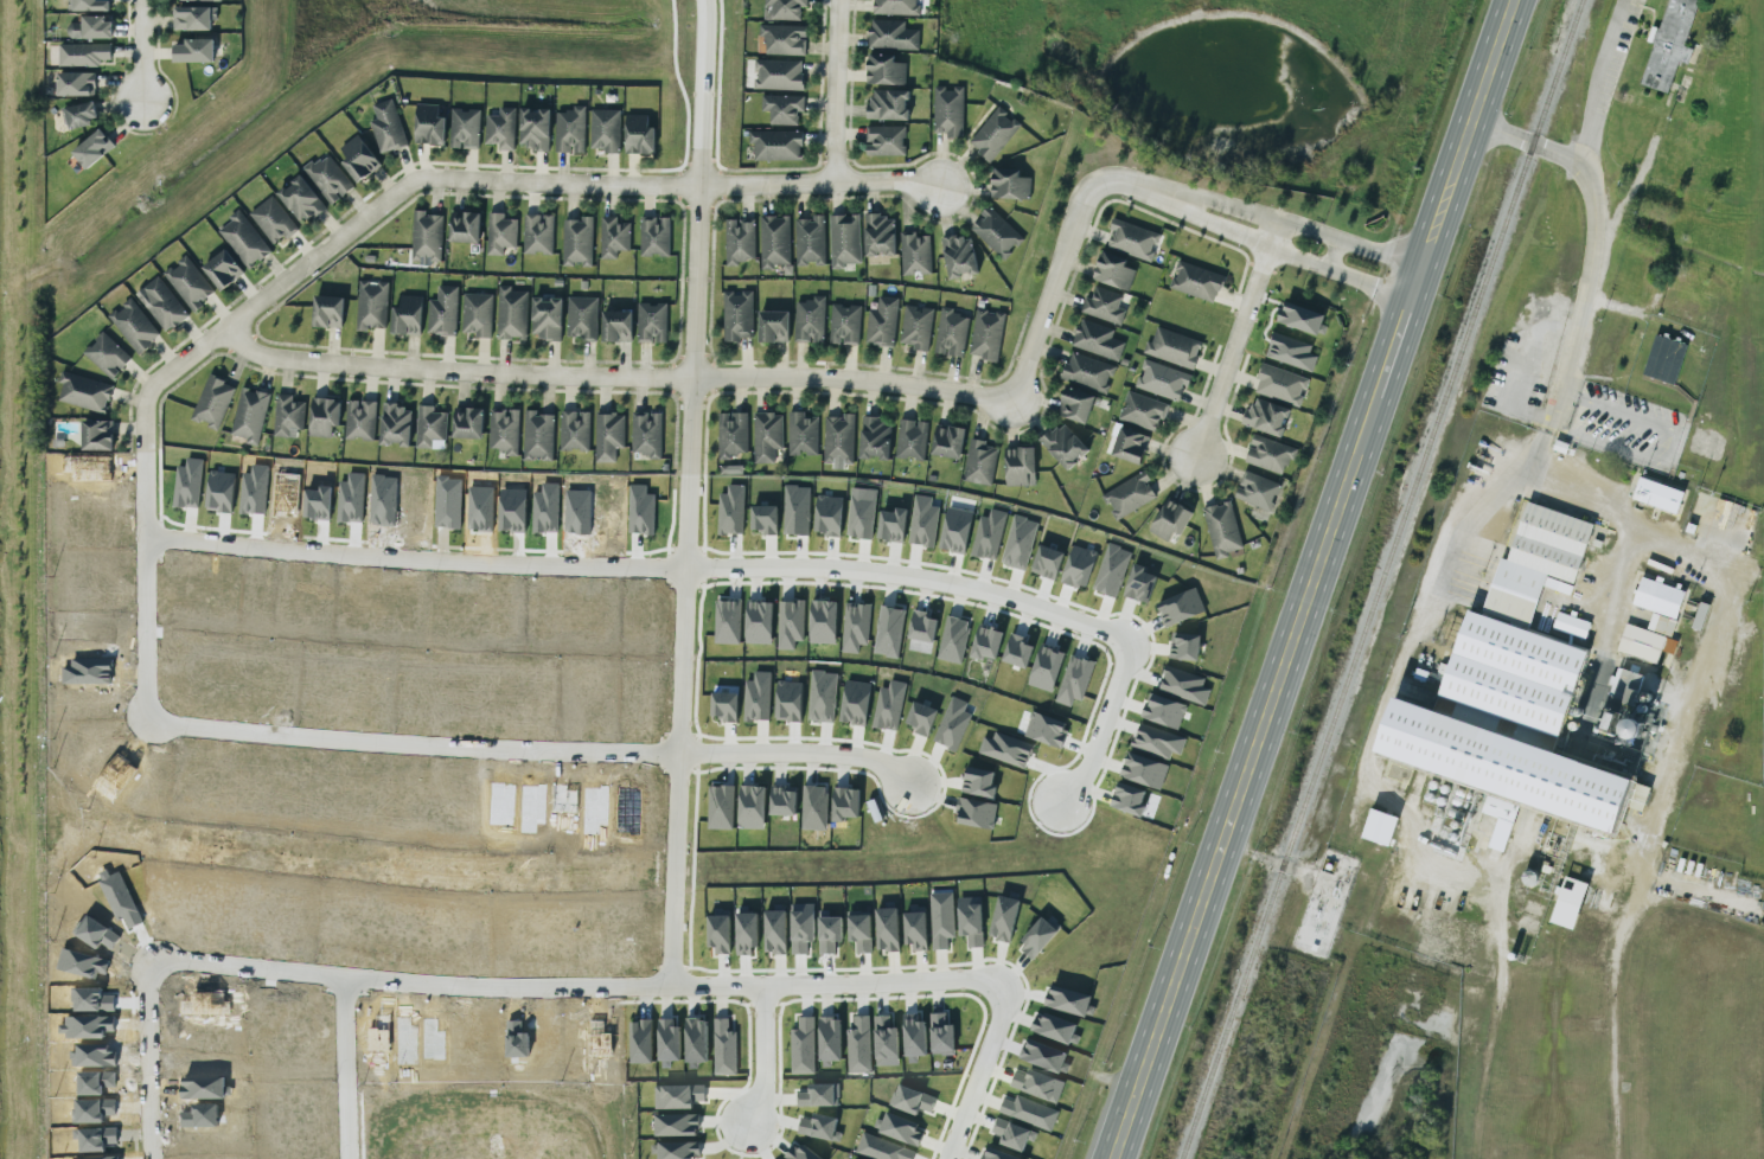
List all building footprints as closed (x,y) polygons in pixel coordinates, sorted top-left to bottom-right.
[(66,11),(111,11),(111,0),(66,0),(66,11)] [(801,7),(807,8),(807,0),(764,0),(764,20),(801,21),(801,7)] [(919,0),(871,0),(871,14),(918,15),(919,0)] [(1660,29),(1651,26),(1647,41),(1653,43),(1640,85),(1668,93),(1678,61),(1688,64),(1692,48),(1685,46),(1699,0),(1668,0),(1660,29)] [(173,30),(210,30),(211,7),(173,6),(173,30)] [(82,17),(82,22),(69,22),(68,37),(112,39),(113,18),(82,17)] [(918,49),(919,30),(905,29),(905,21),(870,20),(869,48),(918,49)] [(805,55),(806,26),(763,25),(762,54),(805,55)] [(214,62),(213,39),(185,39),(185,45),(173,45),(173,63),(214,62)] [(111,44),(59,43),(58,66),(99,66),(99,59),(111,59),(111,44)] [(866,83),(905,85),(906,62),(893,62),(894,56),(867,54),(866,83)] [(802,90),(803,61),(755,60),(754,89),(802,90)] [(58,95),(96,96),(96,73),(58,72),(58,95)] [(934,87),(933,135),(962,136),(964,87),(934,87)] [(908,120),(908,91),(868,90),(868,120),(908,120)] [(798,125),(798,112),(804,112),(804,96),(762,95),(761,111),(769,111),(769,125),(798,125)] [(407,145),(392,98),(372,105),(377,119),(370,121),(381,154),(407,145)] [(65,127),(97,123),(95,103),(63,106),(65,127)] [(445,117),(437,117),(438,105),(415,104),(414,144),(444,144),(445,117)] [(585,105),(571,105),(571,112),(556,111),(555,152),(584,153),(585,105)] [(1021,125),(998,106),(967,144),(991,162),(1021,125)] [(484,144),(497,144),(497,151),(514,151),(515,108),(499,107),(499,115),(485,115),(484,144)] [(449,148),(479,149),(480,109),(450,108),(449,148)] [(519,148),(549,149),(550,109),(520,108),(519,148)] [(590,148),(603,148),(603,153),(619,154),(620,110),(590,110),(590,148)] [(655,153),(654,127),(648,127),(648,114),(625,115),(625,154),(655,153)] [(866,126),(866,155),(905,156),(905,127),(866,126)] [(87,170),(115,145),(100,128),(71,152),(87,170)] [(801,161),(802,132),(752,131),(751,160),(801,161)] [(356,183),(380,167),(358,134),(339,147),(347,158),(342,161),(356,183)] [(329,204),(352,189),(327,151),(304,166),(329,204)] [(1019,170),(992,169),(991,198),(1030,199),(1030,177),(1019,177),(1019,170)] [(324,209),(303,174),(278,190),(299,225),(324,209)] [(283,236),(286,239),(299,229),(271,195),(249,214),(273,244),(283,236)] [(1002,258),(1022,237),(988,206),(969,228),(1002,258)] [(270,251),(241,211),(218,228),(247,268),(270,251)] [(449,242),(479,243),(480,212),(450,212),(449,242)] [(503,255),(503,247),(516,247),(517,219),(504,219),(505,213),(487,212),(486,255),(503,255)] [(441,264),(442,213),(412,213),(411,264),(441,264)] [(523,254),(552,254),(553,215),(524,214),(523,254)] [(775,269),(774,264),(790,264),(789,215),(760,216),(761,270),(775,269)] [(794,219),(796,266),(825,265),(824,215),(812,215),(813,219),(794,219)] [(861,263),(859,215),(829,215),(831,269),(844,269),(844,263),(861,263)] [(895,256),(894,215),(864,216),(866,256),(895,256)] [(630,223),(617,223),(617,216),(600,216),(600,259),(616,259),(616,250),(630,251),(630,223)] [(669,257),(670,217),(640,217),(640,256),(669,257)] [(563,218),(562,264),(591,265),(593,219),(563,218)] [(1162,234),(1115,218),(1106,246),(1152,262),(1162,234)] [(755,262),(754,219),(724,219),(725,263),(755,262)] [(900,232),(902,275),(931,274),(929,235),(916,236),(916,231),(900,232)] [(947,278),(977,275),(973,235),(942,238),(947,278)] [(244,273),(225,249),(202,267),(221,291),(244,273)] [(1126,260),(1101,251),(1092,279),(1128,291),(1135,270),(1124,266),(1126,260)] [(163,273),(193,313),(202,306),(200,302),(214,292),(187,256),(163,273)] [(1215,302),(1223,274),(1179,262),(1171,290),(1215,302)] [(135,294),(166,333),(189,315),(158,276),(135,294)] [(356,331),(367,331),(368,327),(386,328),(388,281),(358,280),(356,331)] [(458,286),(437,286),(437,300),(428,299),(427,334),(456,335),(458,286)] [(511,286),(498,286),(496,338),(526,339),(528,291),(511,290),(511,286)] [(1085,296),(1080,312),(1120,325),(1125,310),(1118,307),(1122,295),(1094,286),(1091,298),(1085,296)] [(753,291),(724,290),(722,340),(752,340),(753,291)] [(491,338),(492,294),(463,294),(461,332),(474,333),(474,338),(491,338)] [(342,328),(344,297),(314,295),(313,327),(342,328)] [(391,307),(390,334),(421,335),(422,296),(400,295),(399,307),(391,307)] [(895,346),(897,297),(878,296),(877,310),(867,310),(865,345),(895,346)] [(562,298),(532,297),(531,339),(561,339),(562,298)] [(598,298),(568,297),(566,338),(597,339),(598,298)] [(161,336),(130,298),(107,317),(138,354),(161,336)] [(824,299),(795,298),(794,342),(823,343),(824,299)] [(1325,315),(1284,301),(1277,322),(1318,336),(1325,315)] [(637,342),(666,342),(667,304),(638,303),(637,342)] [(829,344),(859,344),(860,306),(830,305),(829,344)] [(933,308),(904,305),(900,346),(929,350),(933,308)] [(933,353),(962,357),(969,317),(953,314),(954,308),(941,306),(933,353)] [(1004,313),(975,309),(969,357),(998,361),(1004,313)] [(602,341),(631,342),(632,311),(602,310),(602,341)] [(788,311),(759,311),(758,342),(788,343),(788,311)] [(1118,361),(1124,342),(1111,338),(1114,329),(1080,319),(1071,346),(1118,361)] [(1145,354),(1193,370),(1202,341),(1154,326),(1145,354)] [(111,380),(131,358),(102,331),(82,352),(111,380)] [(1265,356),(1312,372),(1318,356),(1309,353),(1312,345),(1273,332),(1265,356)] [(1644,377),(1676,384),(1685,342),(1653,335),(1644,377)] [(1115,366),(1069,351),(1060,379),(1106,394),(1115,366)] [(1134,387),(1181,402),(1190,374),(1144,359),(1134,387)] [(1309,379),(1262,363),(1253,391),(1300,407),(1309,379)] [(57,402),(107,412),(112,383),(62,373),(57,402)] [(235,386),(208,375),(191,419),(218,430),(235,386)] [(269,393),(241,387),(230,437),(258,443),(269,393)] [(1058,417),(1087,423),(1093,395),(1065,388),(1058,417)] [(1164,420),(1169,405),(1128,390),(1118,418),(1155,432),(1160,418),(1164,420)] [(302,437),(303,402),(292,401),(292,395),(276,394),(274,436),(302,437)] [(341,399),(311,397),(309,436),(331,437),(332,426),(340,426),(341,399)] [(1243,425),(1282,438),(1291,410),(1252,397),(1243,425)] [(345,440),(374,441),(376,401),(346,400),(345,440)] [(380,445),(410,446),(411,406),(381,405),(380,445)] [(446,413),(433,412),(434,405),(417,405),(416,448),(445,449),(446,413)] [(484,408),(453,407),(452,438),(482,439),(484,408)] [(488,452),(518,453),(519,409),(490,409),(488,452)] [(554,414),(535,414),(536,410),(524,410),(523,460),(553,461),(554,414)] [(590,412),(560,411),(559,450),(589,451),(590,412)] [(631,456),(660,457),(662,413),(632,412),(631,456)] [(717,413),(718,459),(730,459),(730,453),(748,453),(747,412),(717,413)] [(788,455),(817,455),(817,418),(804,418),(804,412),(788,412),(788,455)] [(595,462),(616,462),(616,448),(624,448),(625,414),(595,413),(595,462)] [(783,449),(782,413),(753,414),(754,463),(775,463),(774,449),(783,449)] [(825,415),(824,463),(833,463),(833,467),(853,467),(854,415),(825,415)] [(889,459),(891,425),(881,424),(881,417),(861,416),(859,458),(889,459)] [(929,422),(900,418),(894,457),(923,461),(929,422)] [(112,450),(113,421),(81,420),(80,449),(112,450)] [(1040,443),(1067,469),(1089,447),(1061,421),(1040,443)] [(930,454),(959,460),(966,429),(948,425),(947,428),(936,426),(930,454)] [(1110,454),(1139,465),(1149,437),(1121,427),(1110,454)] [(1244,462),(1285,476),(1294,448),(1253,434),(1244,462)] [(997,448),(986,447),(987,440),(969,438),(963,482),(992,485),(997,448)] [(1034,447),(1005,447),(1006,486),(1028,486),(1028,473),(1035,473),(1034,447)] [(741,465),(720,466),(720,474),(742,473),(741,465)] [(1270,513),(1281,486),(1245,470),(1233,497),(1270,513)] [(1102,493),(1116,520),(1156,499),(1147,482),(1150,480),(1145,471),(1102,493)] [(1678,512),(1683,489),(1637,479),(1632,502),(1678,512)] [(727,485),(743,485),(742,533),(726,532),(726,534),(716,534),(718,493),(727,493),(727,485)] [(785,485),(797,485),(797,487),(808,487),(808,536),(793,536),(793,534),(784,533),(785,485)] [(851,487),(875,489),(871,539),(857,538),(857,537),(849,536),(849,534),(846,534),(851,487)] [(814,531),(824,532),(824,536),(839,536),(843,498),(824,497),(824,495),(818,494),(817,495),(814,531)] [(914,494),(932,497),(931,506),(939,507),(933,548),(923,548),(923,545),(908,543),(914,494)] [(1166,497),(1149,532),(1174,544),(1191,510),(1166,497)] [(1451,702),(1478,710),(1478,724),(1392,698),(1375,754),(1489,789),(1490,848),(1505,852),(1519,804),(1616,833),(1624,807),(1642,813),(1651,783),(1487,733),(1490,722),(1514,721),(1518,725),(1560,738),(1587,649),(1532,620),(1543,586),(1571,595),(1571,583),(1575,585),(1593,523),(1513,498),(1451,702)] [(1204,506),(1213,557),(1241,552),(1232,501),(1204,506)] [(752,506),(776,506),(775,534),(761,534),(761,532),(758,532),(758,530),(750,530),(752,506)] [(881,511),(895,512),(896,507),(907,508),(902,543),(889,540),(889,542),(883,542),(883,539),(877,538),(881,511)] [(947,507),(939,548),(950,550),(950,551),(964,555),(972,512),(947,507)] [(979,516),(988,517),(990,508),(1006,512),(995,559),(970,555),(979,516)] [(1014,514),(1027,518),(1025,519),(1037,523),(1024,571),(1003,565),(1004,563),(1001,562),(1014,514)] [(1108,542),(1119,546),(1119,548),(1131,552),(1114,597),(1092,588),(1108,542)] [(1040,544),(1063,553),(1054,581),(1041,576),(1040,575),(1030,571),(1040,544)] [(1060,582),(1078,588),(1080,584),(1086,587),(1098,553),(1095,552),(1095,551),(1091,549),(1091,551),(1073,545),(1060,582)] [(1133,564),(1144,566),(1143,571),(1156,576),(1148,602),(1123,596),(1133,564)] [(1685,591),(1641,577),(1632,605),(1676,619),(1685,591)] [(1156,603),(1161,613),(1159,615),(1164,627),(1204,610),(1195,588),(1156,603)] [(715,601),(726,601),(727,598),(741,600),(739,645),(714,643),(715,601)] [(744,642),(771,643),(772,602),(761,602),(761,600),(746,600),(744,642)] [(776,649),(794,651),(794,641),(803,641),(804,600),(793,600),(793,601),(778,601),(776,649)] [(811,600),(837,601),(835,643),(808,642),(811,600)] [(844,602),(862,604),(862,603),(870,604),(867,645),(858,645),(857,653),(841,652),(844,602)] [(880,604),(887,606),(888,607),(906,610),(897,658),(884,657),(884,654),(873,652),(880,604)] [(913,609),(928,611),(928,616),(932,617),(931,619),(938,620),(933,642),(908,638),(913,609)] [(1585,639),(1591,622),(1558,612),(1552,629),(1585,639)] [(1647,628),(1671,637),(1677,621),(1653,613),(1647,628)] [(946,615),(967,621),(966,627),(970,628),(960,664),(937,659),(946,615)] [(970,657),(983,660),(984,655),(996,659),(1003,633),(997,630),(998,628),(991,626),(991,627),(978,623),(969,655),(970,657)] [(1657,664),(1661,650),(1673,654),(1678,641),(1626,623),(1616,650),(1657,664)] [(1172,632),(1171,642),(1170,643),(1169,658),(1197,660),(1201,635),(1172,632)] [(1011,633),(1002,660),(1027,670),(1034,646),(1025,643),(1025,642),(1024,641),(1025,638),(1011,633)] [(1028,684),(1052,692),(1066,652),(1041,643),(1028,684)] [(1055,702),(1070,706),(1074,698),(1081,700),(1095,661),(1082,657),(1082,659),(1070,655),(1055,702)] [(1211,689),(1202,686),(1205,678),(1166,666),(1159,690),(1206,704),(1211,689)] [(769,721),(770,672),(753,671),(753,680),(745,680),(744,720),(769,721)] [(836,672),(811,672),(809,721),(834,722),(836,672)] [(1642,675),(1633,673),(1628,687),(1637,690),(1642,675)] [(865,727),(872,684),(846,679),(839,722),(865,727)] [(872,727),(899,731),(905,682),(889,680),(888,688),(878,687),(872,727)] [(775,721),(801,722),(802,681),(776,681),(775,721)] [(1179,729),(1186,705),(1148,693),(1141,718),(1179,729)] [(952,696),(932,741),(955,751),(975,706),(952,696)] [(906,723),(914,726),(912,731),(928,737),(938,710),(914,701),(906,723)] [(1031,711),(1031,712),(1029,717),(1029,719),(1023,736),(1061,748),(1069,724),(1031,711)] [(1640,719),(1621,718),(1620,742),(1639,743),(1640,719)] [(1181,754),(1186,739),(1139,723),(1131,746),(1170,759),(1173,752),(1181,754)] [(992,740),(983,737),(978,753),(1025,769),(1034,745),(994,731),(992,740)] [(1120,777),(1161,789),(1168,765),(1128,752),(1120,777)] [(996,771),(966,768),(963,793),(994,797),(996,771)] [(1111,809),(1143,816),(1149,790),(1116,783),(1111,809)] [(802,830),(826,830),(827,784),(802,784),(802,830)] [(707,829),(732,830),(734,786),(708,785),(707,829)] [(738,829),(764,829),(765,786),(739,785),(738,829)] [(796,816),(796,786),(771,786),(770,815),(796,816)] [(859,788),(833,788),(832,822),(843,822),(843,817),(858,818),(859,788)] [(998,804),(960,797),(955,823),(993,830),(998,804)] [(1389,847),(1399,818),(1371,808),(1361,837),(1389,847)] [(1588,883),(1564,876),(1550,922),(1573,929),(1588,883)] [(930,893),(932,950),(948,949),(948,939),(954,938),(953,892),(930,893)] [(988,937),(1009,942),(1021,900),(999,895),(988,937)] [(981,897),(957,897),(958,936),(967,936),(967,948),(983,947),(981,897)] [(814,942),(813,904),(790,904),(791,955),(808,954),(808,942),(814,942)] [(875,908),(876,952),(899,951),(898,908),(875,908)] [(906,952),(927,951),(925,908),(905,909),(906,952)] [(764,910),(764,954),(786,954),(786,910),(764,910)] [(842,917),(828,917),(828,910),(819,910),(818,953),(835,954),(835,941),(841,941),(842,917)] [(855,954),(871,953),(870,911),(847,911),(848,942),(855,941),(855,954)] [(757,912),(735,912),(736,955),(757,955),(757,912)] [(730,954),(729,913),(708,913),(709,954),(730,954)] [(1037,958),(1058,928),(1040,915),(1019,945),(1037,958)] [(1045,1008),(1087,1015),(1091,993),(1049,986),(1045,1008)] [(930,1013),(931,1055),(955,1054),(954,1024),(948,1025),(947,1012),(930,1013)] [(1077,1022),(1035,1013),(1030,1034),(1077,1044),(1078,1035),(1075,1034),(1077,1022)] [(925,1014),(903,1014),(904,1056),(926,1055),(925,1014)] [(869,1015),(853,1016),(853,1029),(846,1029),(848,1073),(871,1072),(869,1015)] [(892,1015),(874,1016),(875,1066),(899,1065),(898,1026),(893,1027),(892,1015)] [(813,1016),(798,1016),(798,1029),(790,1029),(791,1074),(814,1073),(813,1016)] [(686,1062),(706,1062),(706,1017),(685,1018),(686,1062)] [(818,1017),(819,1067),(831,1067),(831,1061),(842,1061),(841,1017),(818,1017)] [(679,1060),(678,1018),(658,1018),(658,1061),(679,1060)] [(714,1075),(736,1075),(736,1032),(728,1032),(728,1018),(713,1018),(714,1075)] [(652,1063),(652,1020),(630,1020),(630,1063),(652,1063)] [(1019,1059),(1064,1075),(1072,1055),(1027,1038),(1019,1059)] [(1014,1068),(1009,1090),(1058,1101),(1063,1080),(1014,1068)] [(797,1106),(838,1106),(838,1084),(809,1084),(809,1091),(797,1091),(797,1106)] [(654,1109),(693,1109),(693,1103),(704,1103),(704,1085),(655,1085),(654,1109)] [(931,1112),(936,1096),(895,1085),(889,1106),(917,1113),(918,1109),(931,1112)] [(999,1112),(1051,1131),(1059,1111),(1016,1095),(1014,1100),(1004,1097),(999,1112)] [(797,1134),(839,1142),(841,1133),(834,1131),(837,1118),(814,1113),(813,1118),(801,1115),(797,1134)] [(925,1126),(886,1113),(884,1120),(877,1118),(873,1131),(919,1145),(925,1126)] [(655,1136),(697,1136),(698,1114),(655,1114),(655,1136)] [(1000,1143),(1023,1152),(1027,1140),(1033,1142),(1037,1133),(997,1117),(991,1133),(1002,1137),(1000,1143)] [(874,1158),(913,1158),(916,1150),(862,1134),(856,1154),(874,1158)] [(794,1141),(783,1158),(824,1158),(794,1141)] [(651,1142),(651,1154),(658,1154),(658,1158),(699,1158),(699,1143),(651,1142)] [(983,1148),(981,1158),(1025,1158),(983,1148)]
